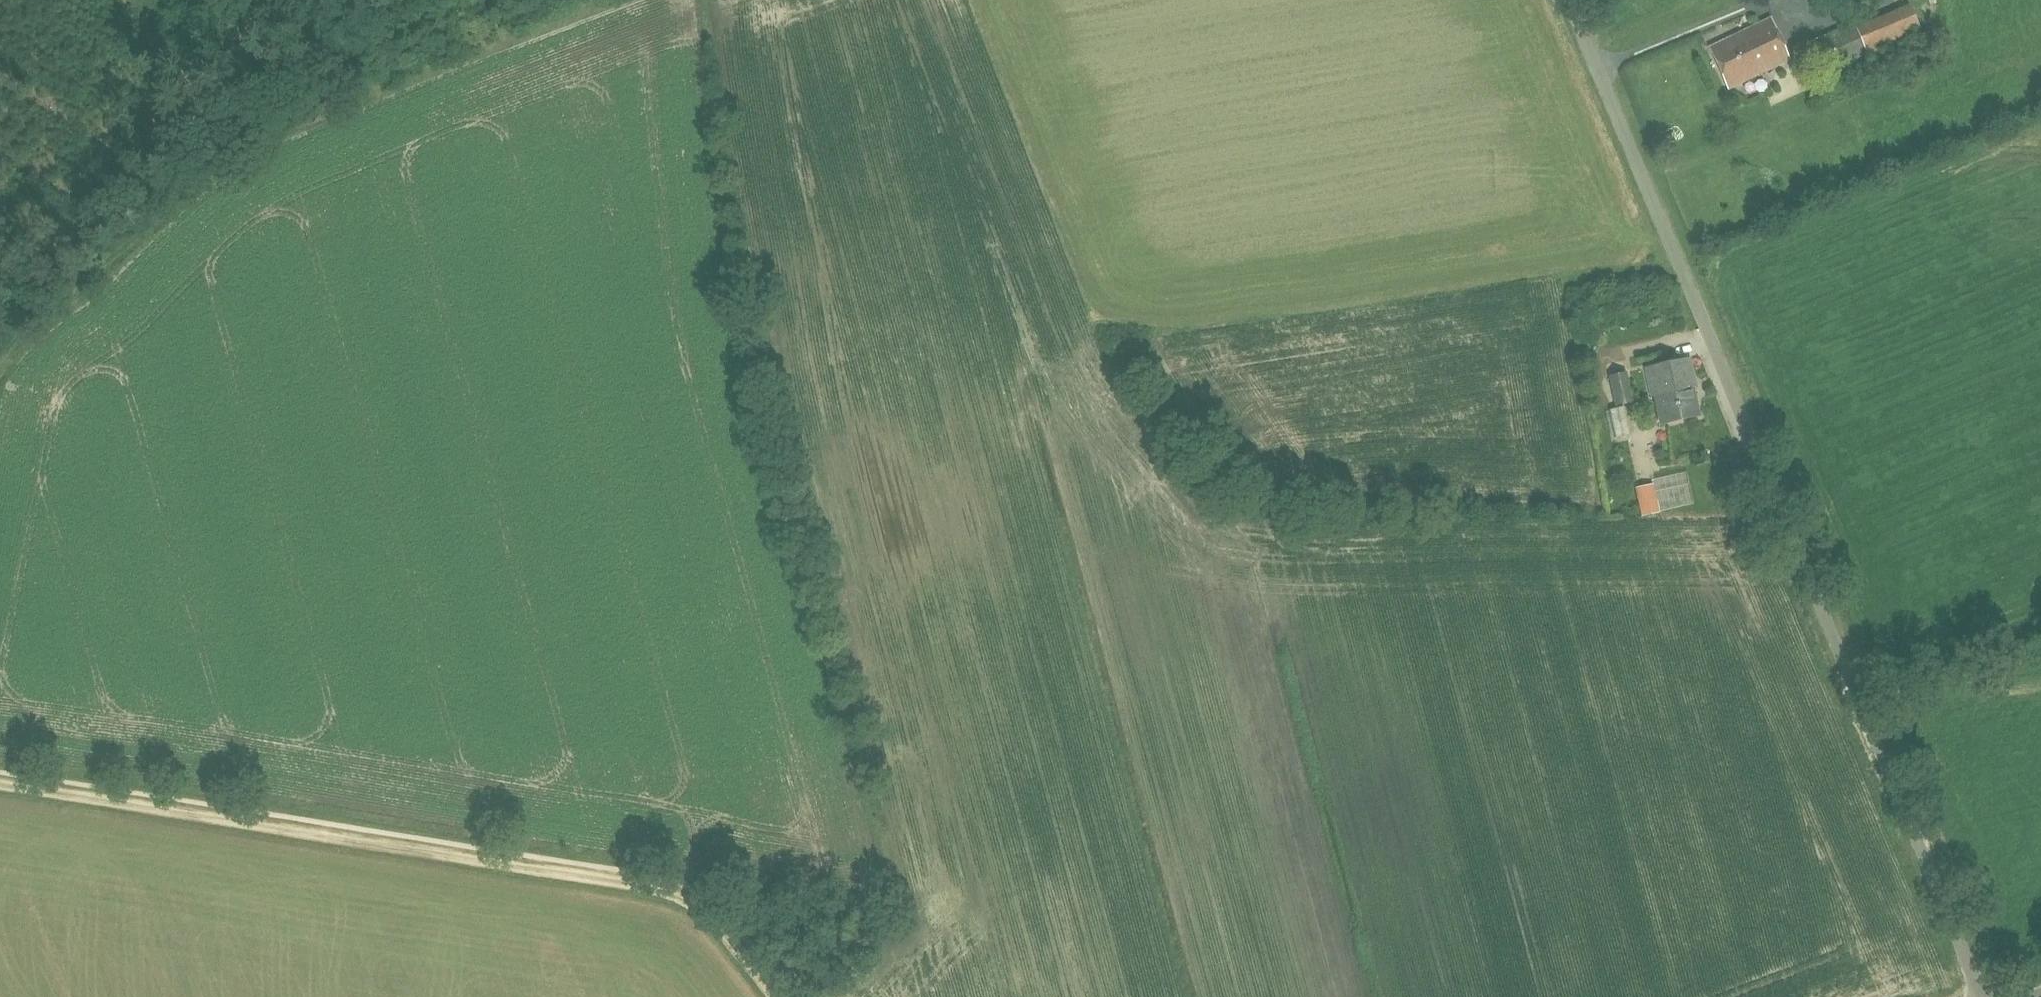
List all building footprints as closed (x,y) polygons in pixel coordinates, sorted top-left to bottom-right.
[(1922,32),(1910,4),(1856,27),(1855,23),(1808,42),(1822,74),(1868,54),(1868,55),(1922,32)] [(1729,89),(1790,59),(1770,17),(1709,47),(1729,89)] [(1594,334),(1598,333),(1601,329),(1600,325),(1596,323),(1592,324),(1590,327),(1591,332),(1594,334)] [(1700,415),(1694,388),(1697,387),(1690,358),(1646,368),(1652,397),(1655,396),(1661,424),(1700,415)] [(1616,405),(1633,401),(1627,372),(1609,375),(1616,405)] [(1617,437),(1630,434),(1623,407),(1611,410),(1617,437)] [(1635,487),(1642,516),(1659,512),(1653,483),(1635,487)]
